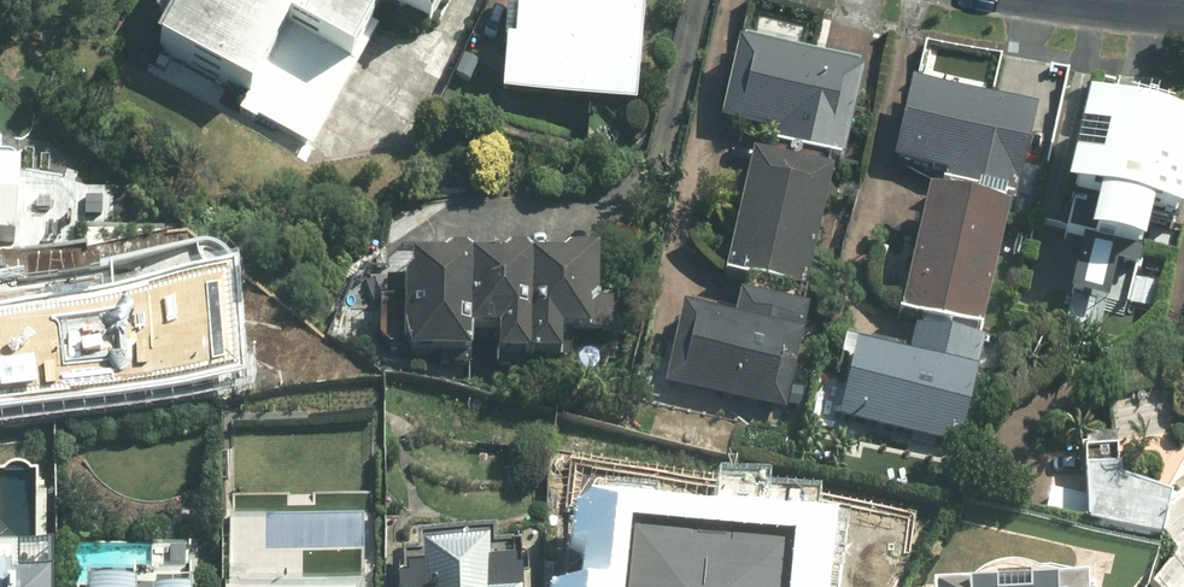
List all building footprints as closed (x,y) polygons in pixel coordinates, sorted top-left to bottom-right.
[(172,36),(258,85),(244,109),(319,148),(397,0),(192,0),(172,36)] [(447,15),(455,0),(420,0),(447,15)] [(512,92),(647,104),(657,0),(520,0),(512,92)] [(875,66),(749,37),(731,119),(783,131),(780,144),(853,161),(875,66)] [(1026,200),(1048,108),(925,78),(906,158),(953,169),(950,182),(1026,200)] [(1110,103),(1072,230),(1093,237),(1077,291),(1136,309),(1148,268),(1155,270),(1173,210),(1183,213),(1183,121),(1110,103)] [(0,132),(0,235),(26,236),(34,197),(35,165),(27,165),(27,163),(26,160),(27,155),(27,150),(26,145),(22,141),(18,138),(13,137),(8,137),(8,135),(6,134),(3,132),(0,132)] [(842,169),(765,152),(737,273),(815,291),(842,169)] [(1021,208),(941,188),(910,308),(991,328),(1021,208)] [(419,246),(416,350),(485,353),(486,328),(508,329),(507,353),(574,355),(575,329),(603,330),(605,307),(612,301),(614,252),(419,246)] [(236,363),(224,264),(0,310),(0,391),(236,363)] [(744,316),(695,305),(677,386),(797,413),(821,308),(749,292),(744,316)] [(920,352),(854,335),(834,417),(972,451),(999,343),(927,325),(920,352)] [(1181,498),(1181,494),(1133,477),(1132,466),(1126,466),(1127,447),(1126,434),(1094,437),(1093,444),(1064,447),(1050,515),(1163,535),(1183,565),(1183,496),(1181,498)] [(796,526),(640,511),(633,586),(790,586),(796,526)] [(425,532),(426,546),(415,546),(417,574),(408,575),(409,586),(538,586),(535,542),(506,544),(506,528),(425,532)] [(203,543),(154,542),(153,567),(146,567),(146,574),(100,573),(99,586),(202,586),(203,543)] [(67,569),(0,567),(0,586),(67,586),(67,569)] [(1098,577),(953,582),(953,586),(1098,586),(1098,577)]
